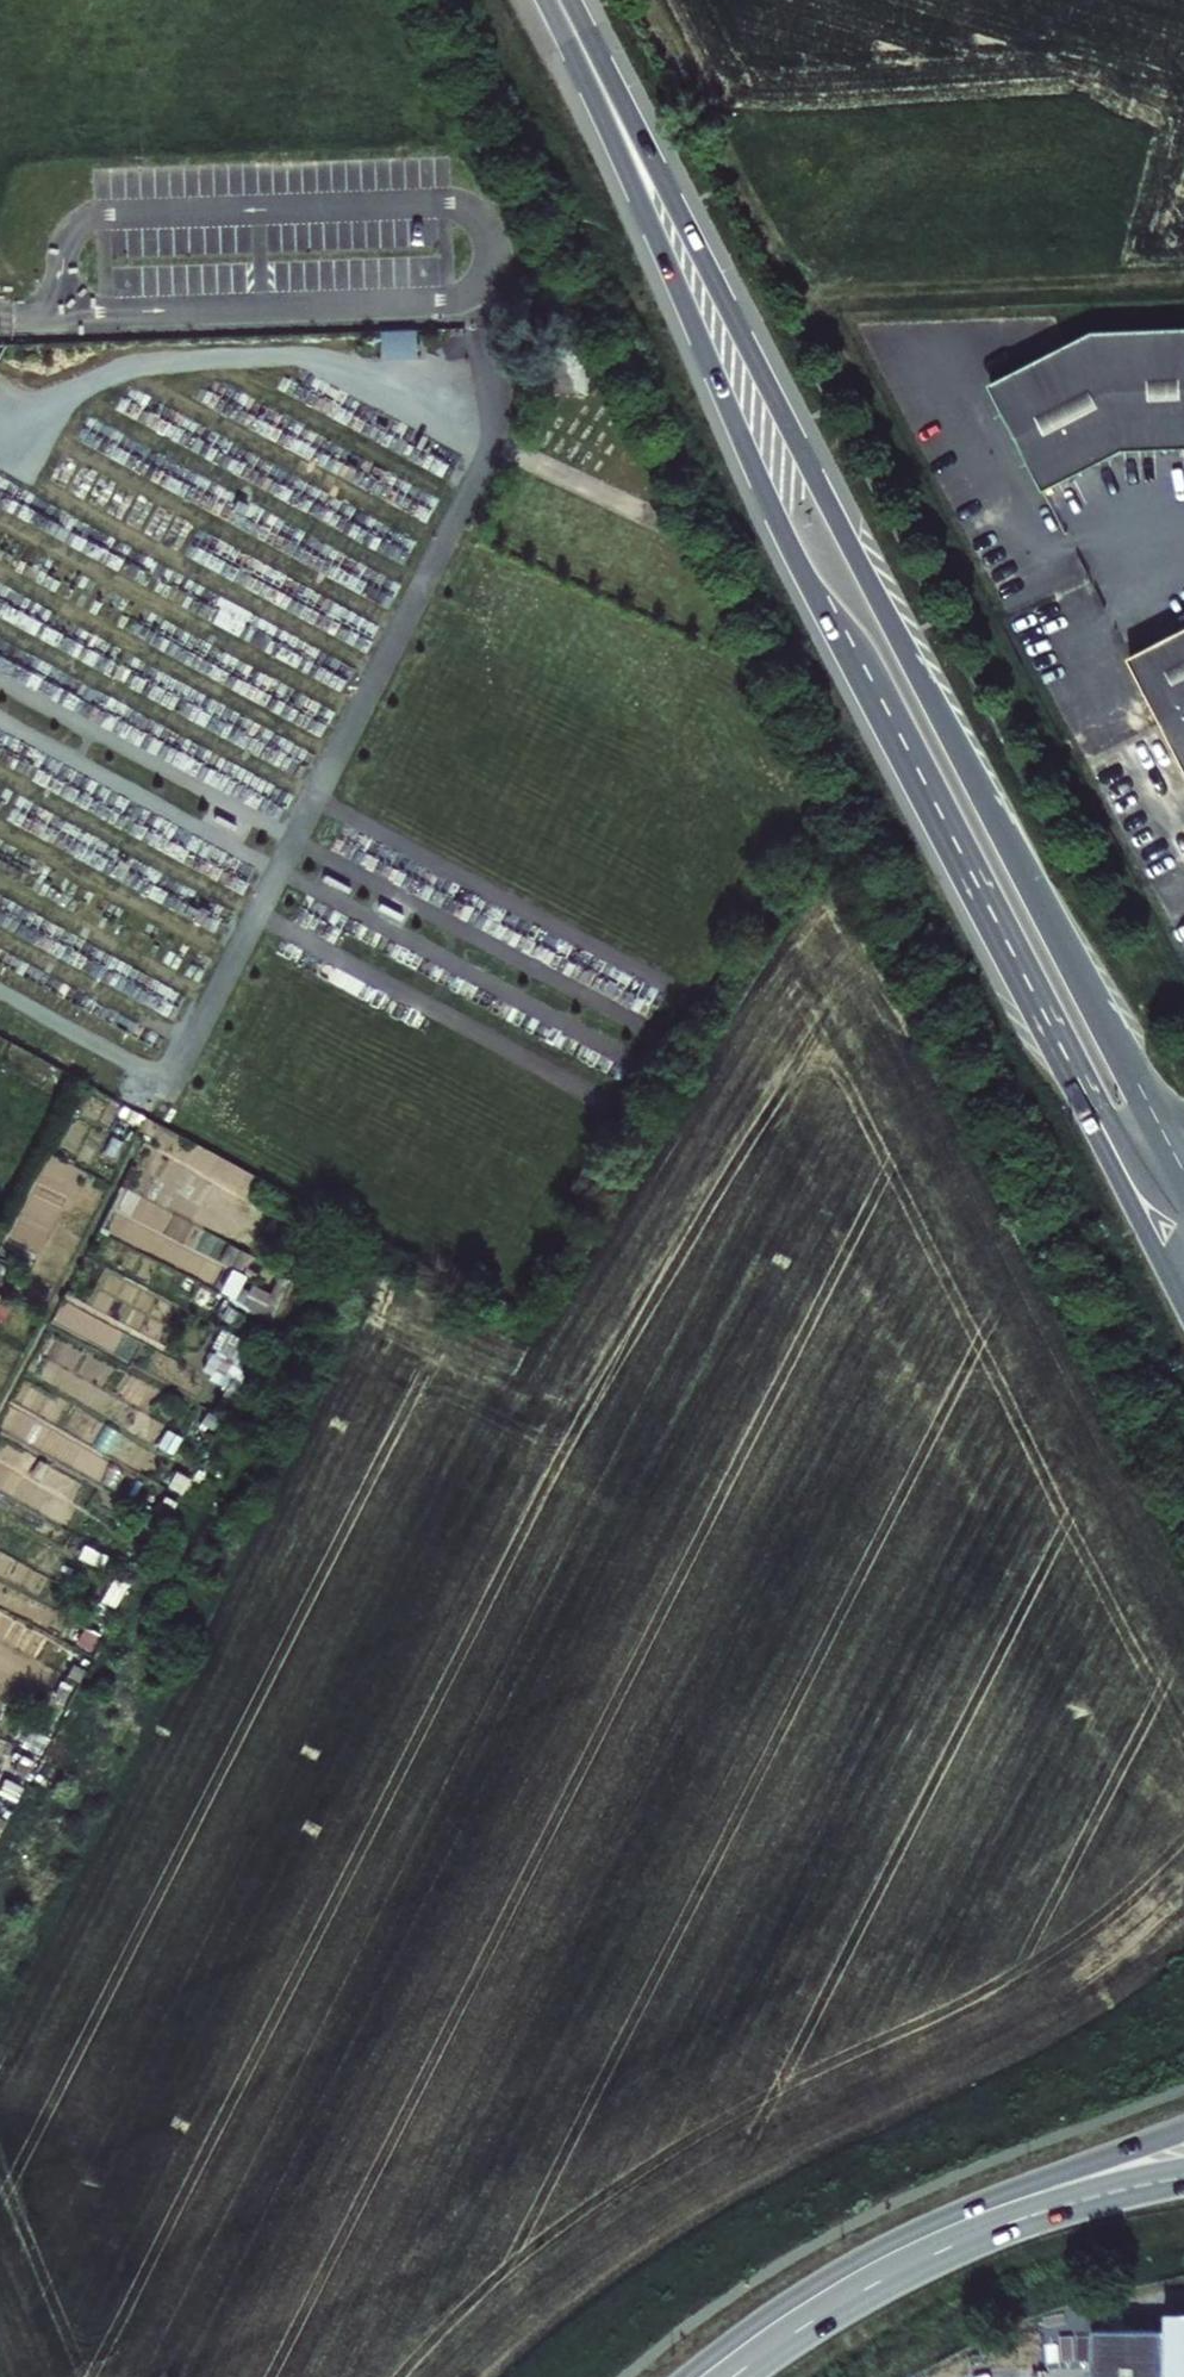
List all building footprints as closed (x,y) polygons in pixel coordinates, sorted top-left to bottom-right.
[(417,353),(415,327),(380,329),(381,354),(417,353)] [(1057,512),(1137,470),(1183,468),(1183,348),(1106,352),(1002,405),(1057,512)] [(1143,679),(1183,758),(1183,658),(1143,679)] [(1159,2376),(1183,2376),(1183,2315),(1161,2315),(1161,2336),(1159,2376)] [(1087,2334),(1086,2376),(1159,2376),(1161,2336),(1132,2335),(1087,2334)]
